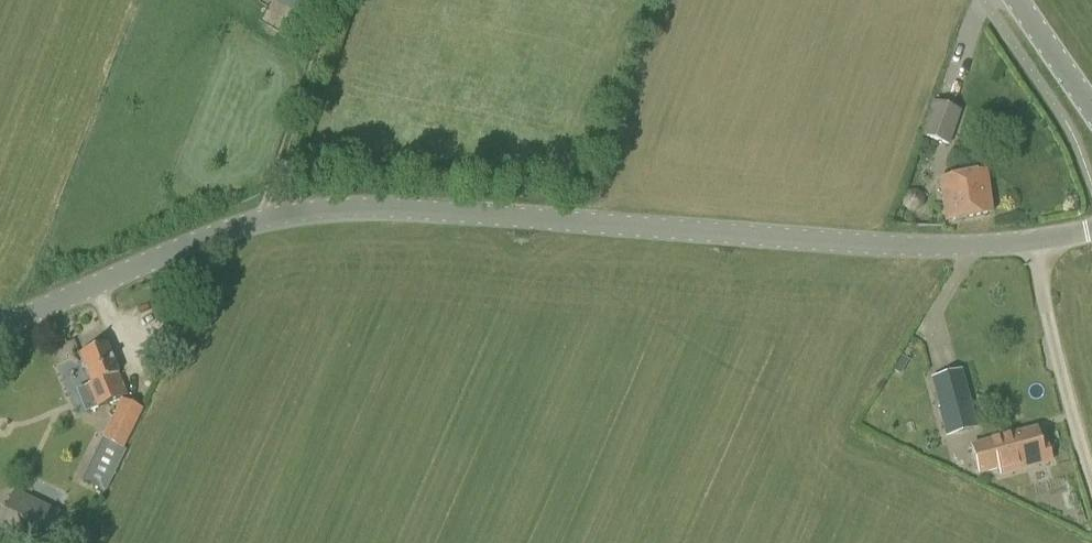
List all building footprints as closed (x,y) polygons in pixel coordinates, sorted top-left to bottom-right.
[(313,1),(311,0),(272,0),(303,18),(313,1)] [(950,146),(961,111),(932,102),(921,137),(950,146)] [(946,220),(992,212),(985,172),(939,180),(946,220)] [(917,189),(900,196),(905,208),(922,201),(917,189)] [(127,393),(105,344),(80,355),(81,359),(67,365),(77,391),(93,385),(101,404),(127,393)] [(936,381),(945,411),(963,405),(970,431),(977,429),(970,403),(962,374),(936,381)] [(107,491),(127,450),(124,449),(144,409),(121,399),(83,480),(107,491)] [(1039,446),(1035,430),(972,446),(979,474),(997,469),(998,475),(1049,461),(1045,444),(1039,446)] [(0,521),(0,526),(36,542),(46,542),(58,518),(12,496),(0,521)]
